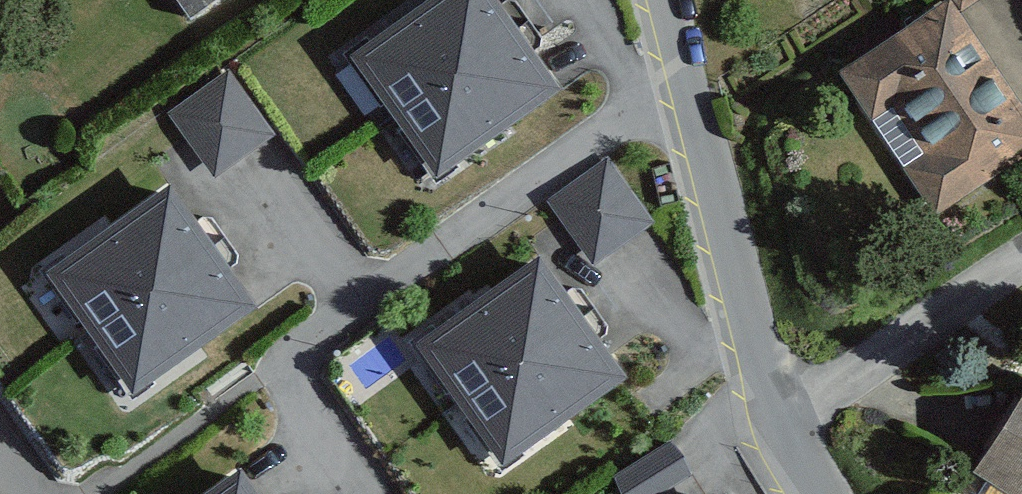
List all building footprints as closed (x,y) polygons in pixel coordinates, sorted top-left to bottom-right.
[(179,21),(209,0),(164,0),(179,21)] [(347,46),(436,168),(559,79),(501,0),(411,0),(347,46)] [(843,80),(869,119),(896,102),(929,150),(912,161),(939,201),(1021,145),(1021,128),(944,12),(843,80)] [(170,104),(209,173),(275,136),(236,67),(170,104)] [(607,152),(547,196),(595,261),(655,218),(607,152)] [(175,176),(50,264),(138,389),(263,301),(175,176)] [(540,243),(410,327),(492,452),(622,368),(540,243)] [(979,462),(1021,490),(1021,395),(979,462)] [(208,493),(259,493),(243,471),(208,493)]
